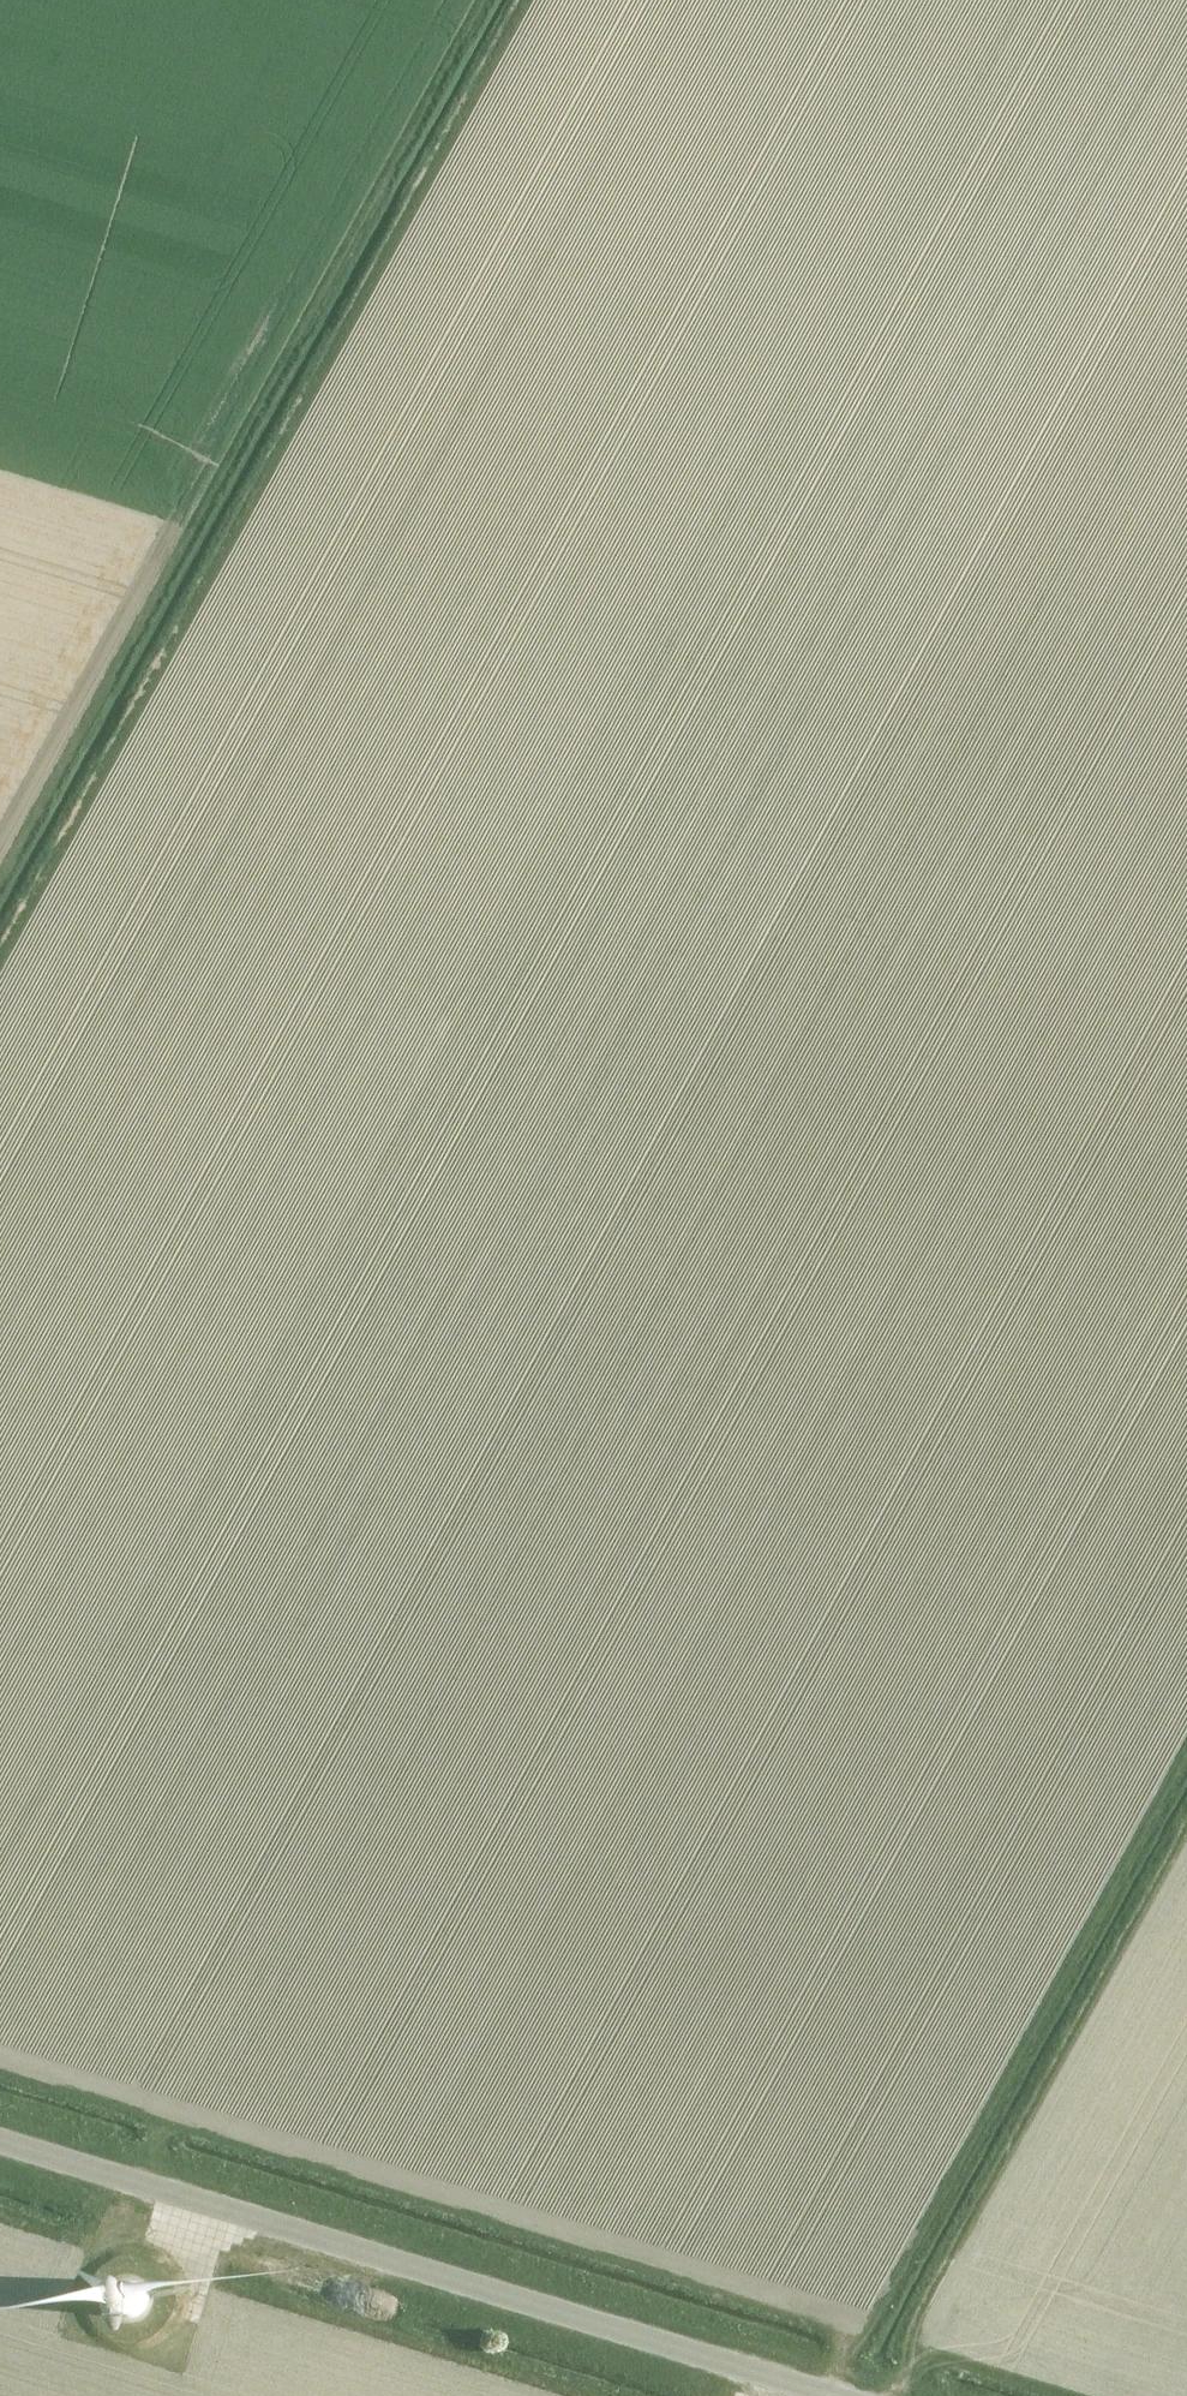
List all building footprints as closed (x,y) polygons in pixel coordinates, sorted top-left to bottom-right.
[(111,2299),(111,2301),(111,2304),(112,2306),(113,2309),(115,2311),(116,2313),(118,2315),(121,2316),(123,2317),(126,2318),(128,2318),(131,2318),(133,2318),(136,2317),(138,2316),(141,2315),(143,2313),(144,2311),(146,2309),(147,2306),(147,2304),(148,2301),(148,2298),(147,2297),(147,2295),(146,2292),(145,2290),(143,2288),(141,2286),(139,2285),(136,2283),(134,2283),(131,2282),(129,2282),(126,2282),(123,2283),(121,2284),(119,2285),(117,2287),(115,2289),(113,2291),(112,2293),(112,2296),(111,2299)]
